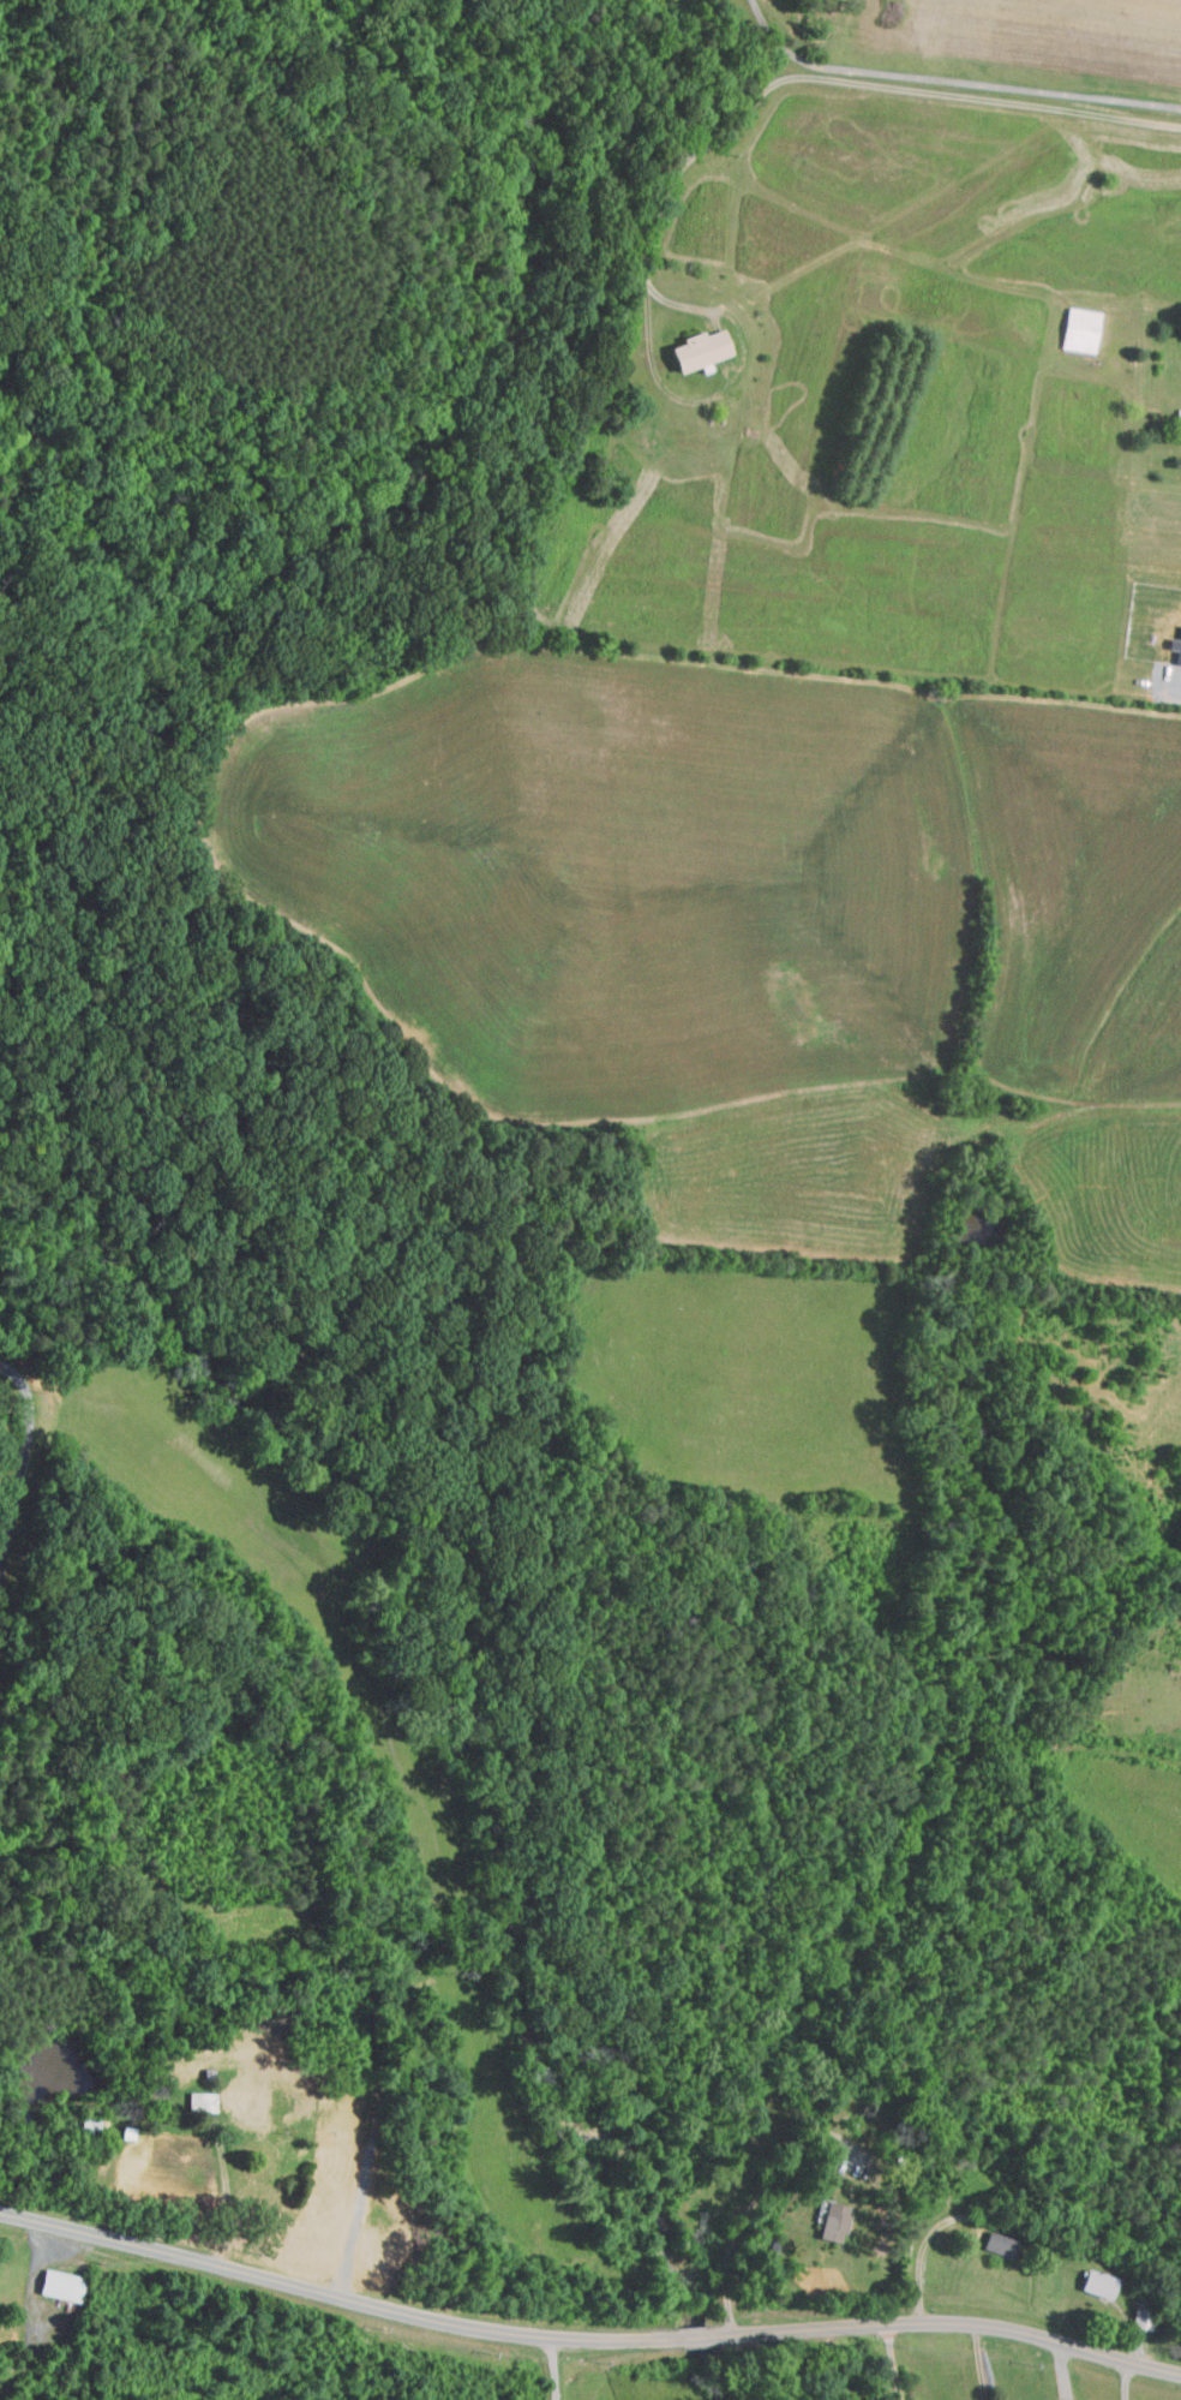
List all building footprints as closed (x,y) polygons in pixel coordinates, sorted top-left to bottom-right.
[(1098,312),(1065,307),(1059,348),(1092,354),(1098,312)] [(666,347),(673,374),(697,367),(699,374),(710,371),(707,361),(729,355),(722,329),(702,335),(701,332),(677,338),(679,344),(666,347)] [(215,2112),(215,2093),(187,2092),(187,2111),(215,2112)] [(100,2109),(83,2108),(82,2138),(100,2138),(100,2109)] [(847,2204),(823,2202),(819,2240),(843,2243),(847,2204)] [(1018,2240),(988,2230),(981,2248),(1012,2259),(1018,2240)] [(73,2303),(79,2277),(40,2268),(34,2294),(73,2303)] [(1108,2300),(1116,2279),(1085,2268),(1077,2288),(1108,2300)]
